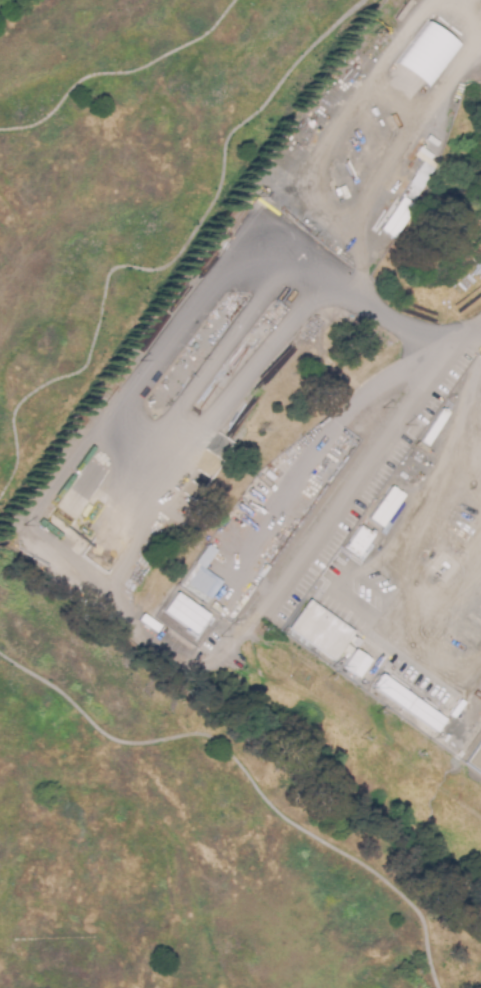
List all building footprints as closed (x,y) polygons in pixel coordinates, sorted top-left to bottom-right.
[(425,87),(457,45),(426,21),(394,63),(425,87)] [(412,201),(434,168),(422,161),(401,193),(412,201)] [(378,229),(391,237),(412,204),(400,196),(378,229)] [(69,484),(54,506),(73,519),(87,499),(85,497),(92,487),(83,481),(77,490),(69,484)] [(380,527),(402,494),(389,485),(367,518),(380,527)] [(241,535),(230,526),(234,521),(245,529),(241,535)] [(357,525),(372,536),(357,556),(342,545),(357,525)] [(211,584),(200,600),(180,585),(195,565),(193,564),(202,552),(208,557),(199,570),(196,573),(211,584)] [(231,620),(225,616),(246,587),(252,592),(231,620)] [(174,591),(208,616),(193,635),(160,610),(174,591)] [(305,599),(351,634),(330,661),(284,627),(305,599)] [(223,615),(212,608),(216,603),(226,610),(223,615)] [(358,647),(352,643),(356,636),(362,640),(358,647)] [(358,677),(342,666),(354,649),(370,660),(358,677)] [(407,687),(386,671),(395,658),(416,675),(407,687)] [(378,672),(443,721),(434,733),(369,684),(378,672)] [(466,714),(480,692),(480,714),(478,718),(480,720),(472,733),(457,722),(464,713),(466,714)]
